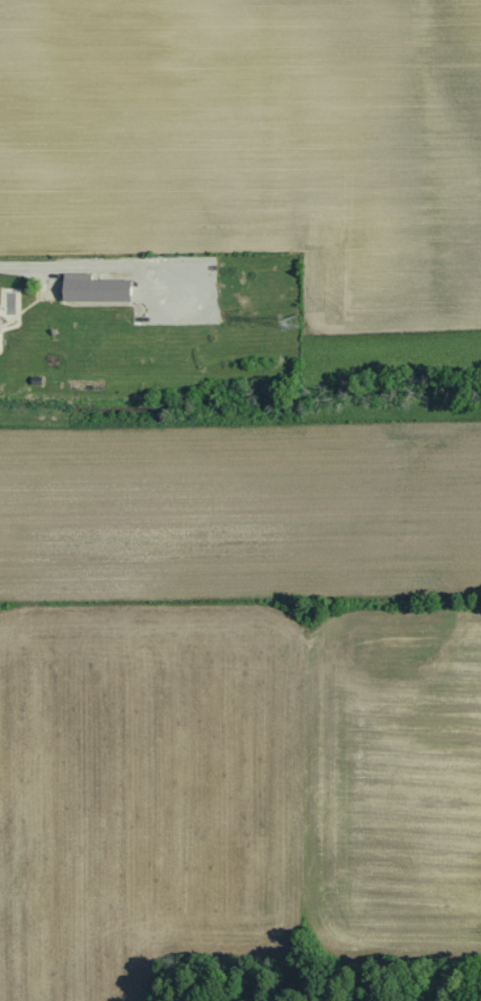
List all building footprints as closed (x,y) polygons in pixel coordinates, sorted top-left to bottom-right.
[(133,301),(133,279),(93,279),(93,273),(65,272),(64,300),(133,301)]
